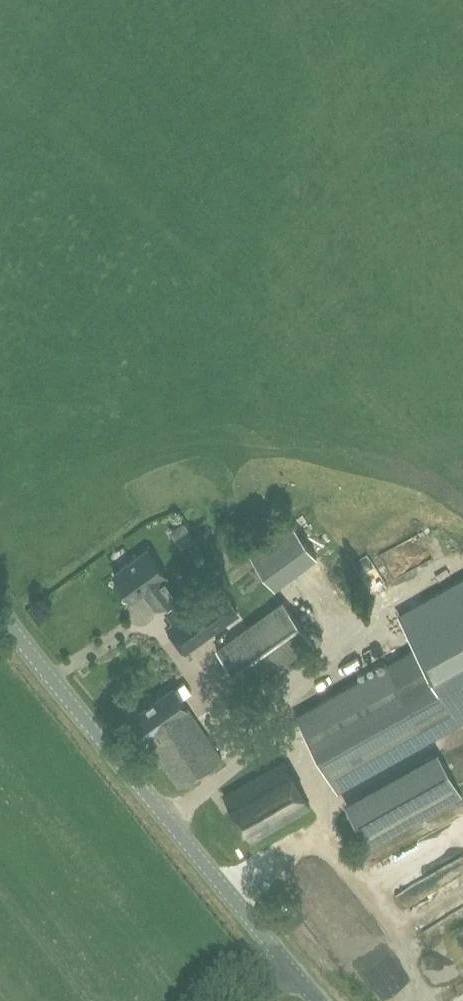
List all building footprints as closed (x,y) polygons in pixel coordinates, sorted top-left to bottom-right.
[(182,549),(196,539),(184,522),(170,532),(182,549)] [(281,584),(327,555),(314,535),(268,564),(281,584)] [(177,592),(165,576),(166,575),(147,549),(114,573),(121,583),(120,587),(124,594),(129,594),(133,599),(144,591),(156,607),(177,592)] [(336,790),(455,725),(462,720),(462,578),(398,614),(417,649),(389,664),(295,717),(336,790)] [(184,651),(238,613),(220,590),(194,609),(186,598),(167,612),(175,623),(168,628),(184,651)] [(247,691),(313,643),(283,602),(218,650),(247,691)] [(221,758),(174,688),(130,717),(144,739),(147,738),(179,786),(221,758)] [(370,848),(462,796),(437,753),(345,805),(370,848)] [(251,842),(311,809),(284,762),(224,795),(251,842)] [(447,951),(457,971),(462,968),(462,943),(447,951)]
